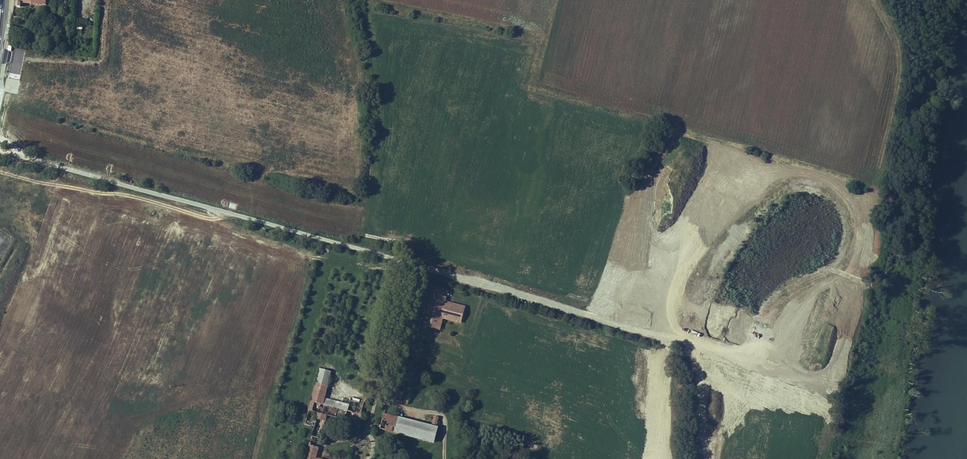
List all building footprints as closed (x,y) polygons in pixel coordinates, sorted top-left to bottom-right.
[(13,47),(9,73),(20,74),(23,49),(13,47)] [(433,296),(435,290),(421,287),(413,317),(430,322),(433,311),(452,315),(456,299),(439,295),(438,298),(433,296)] [(320,369),(312,401),(343,409),(344,404),(324,399),(331,372),(320,369)] [(390,390),(387,396),(397,400),(399,394),(390,390)] [(312,401),(305,424),(314,427),(311,438),(312,439),(313,437),(320,439),(326,415),(359,423),(361,414),(348,411),(349,405),(344,404),(343,409),(312,401)] [(349,405),(348,411),(361,414),(363,408),(349,405)] [(380,429),(394,432),(398,417),(384,414),(380,429)] [(435,416),(433,424),(437,425),(437,424),(441,425),(443,418),(435,416)] [(438,427),(398,417),(394,432),(434,442),(438,427)] [(315,458),(318,447),(311,445),(311,443),(310,443),(306,458),(315,458)]
